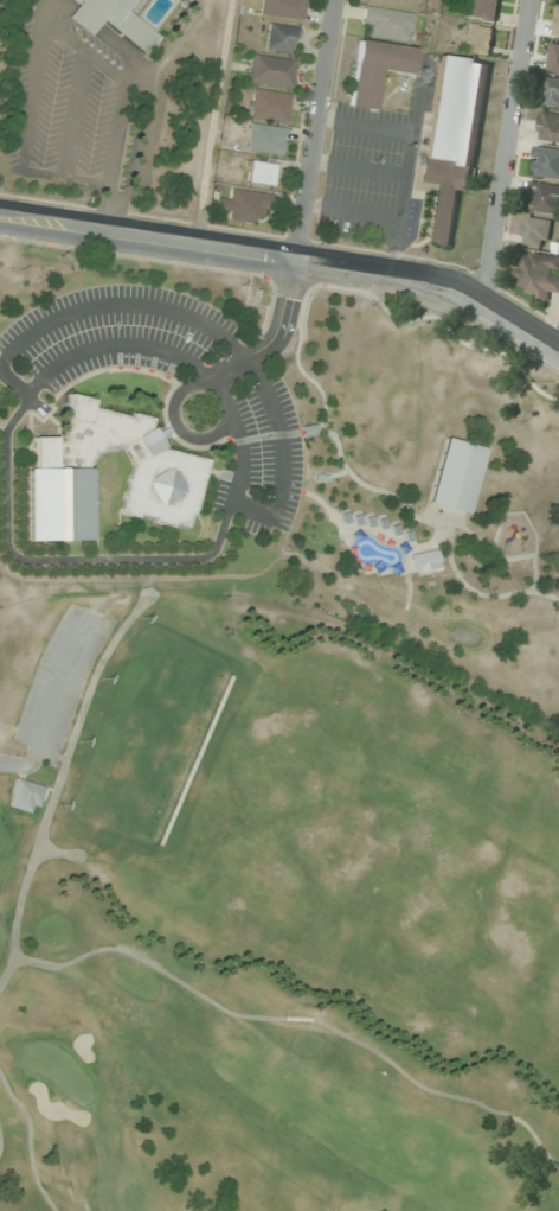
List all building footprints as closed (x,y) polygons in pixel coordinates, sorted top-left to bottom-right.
[(135,0),(77,0),(79,2),(66,18),(90,36),(101,21),(144,55),(158,37),(125,12),(135,0)] [(301,0),(261,0),(261,16),(300,18),(301,0)] [(498,21),(500,0),(467,0),(465,18),(498,21)] [(409,13),(362,7),(359,34),(406,39),(409,13)] [(262,49),(290,55),(296,29),(268,23),(262,49)] [(491,54),(495,29),(467,24),(463,50),(491,54)] [(372,110),(377,70),(408,74),(411,47),(354,40),(346,107),(372,110)] [(550,47),(553,74),(558,73),(558,46),(550,47)] [(246,83),(290,88),(293,60),(249,55),(246,83)] [(489,63),(435,56),(419,183),(432,184),(424,243),(454,247),(461,190),(473,191),(489,63)] [(549,76),(544,103),(558,106),(558,78),(549,76)] [(248,118),(285,122),(288,94),(251,90),(248,118)] [(546,111),(539,137),(558,142),(558,114),(546,111)] [(284,129),(249,123),(244,149),(279,156),(284,129)] [(539,146),(534,175),(558,179),(558,149),(539,146)] [(273,185),(274,164),(248,162),(246,183),(273,185)] [(534,181),(529,209),(558,214),(558,184),(534,181)] [(257,223),(257,213),(267,213),(269,193),(229,190),(227,220),(257,223)] [(551,247),(554,220),(527,217),(524,244),(551,247)] [(523,250),(517,291),(553,297),(554,292),(558,292),(558,256),(523,250)] [(190,527),(205,460),(155,448),(154,419),(138,416),(126,416),(91,408),(91,400),(68,395),(63,414),(63,427),(60,440),(48,437),(31,438),(32,463),(75,462),(91,465),(94,449),(121,448),(127,449),(127,470),(117,514),(134,518),(176,527),(190,527)] [(467,514),(482,447),(442,438),(426,505),(467,514)] [(88,468),(24,468),(24,540),(88,540),(88,468)] [(408,556),(412,572),(439,565),(436,549),(408,556)] [(35,814),(43,787),(13,779),(6,806),(35,814)]
